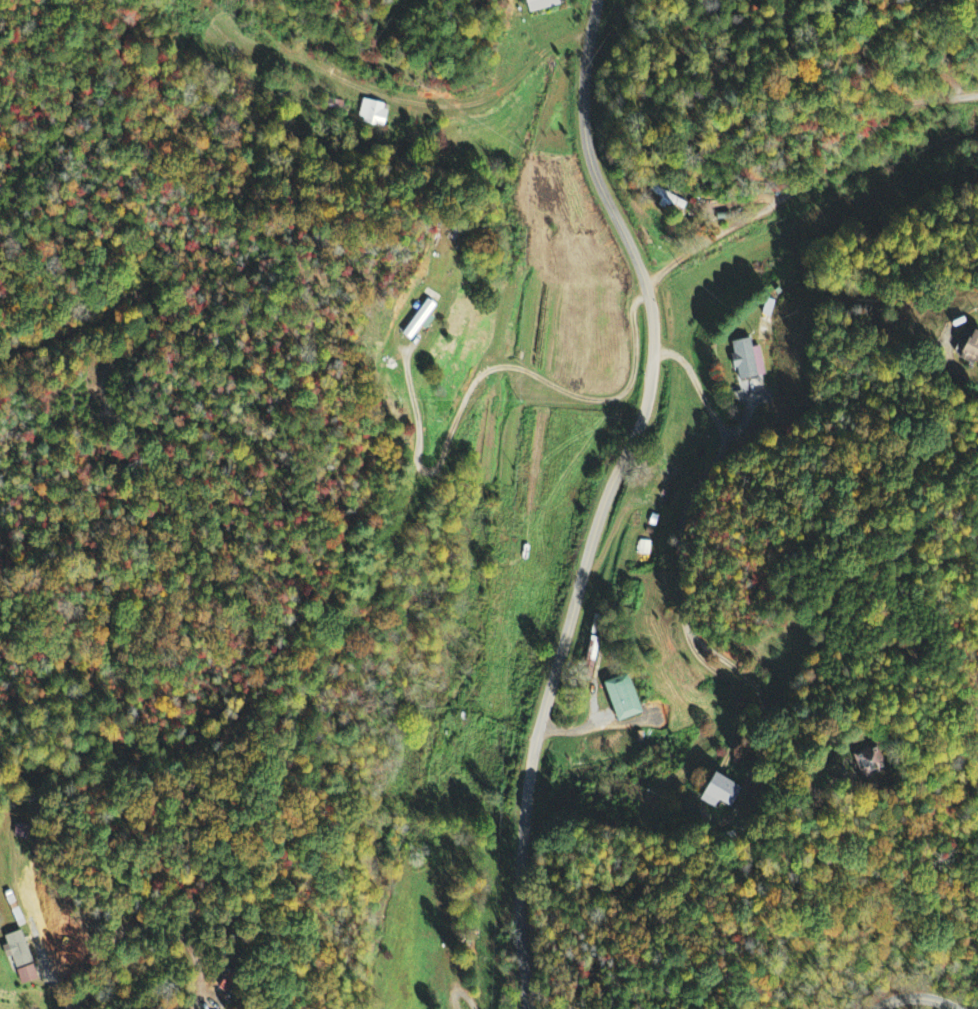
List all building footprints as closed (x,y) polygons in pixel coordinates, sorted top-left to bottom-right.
[(532,13),(565,7),(564,0),(530,0),(532,13)] [(388,106),(363,100),(358,122),(382,128),(388,106)] [(415,341),(440,306),(431,300),(406,335),(415,341)] [(966,332),(959,350),(967,353),(964,361),(977,366),(977,337),(966,332)] [(743,382),(770,376),(763,347),(756,349),(753,340),(734,345),(743,382)] [(620,722),(643,713),(626,674),(604,683),(620,722)] [(887,771),(876,746),(854,756),(864,781),(887,771)] [(717,774),(742,790),(731,809),(720,803),(716,811),(700,801),(717,774)] [(40,981),(25,933),(4,940),(10,960),(14,959),(23,987),(40,981)]
